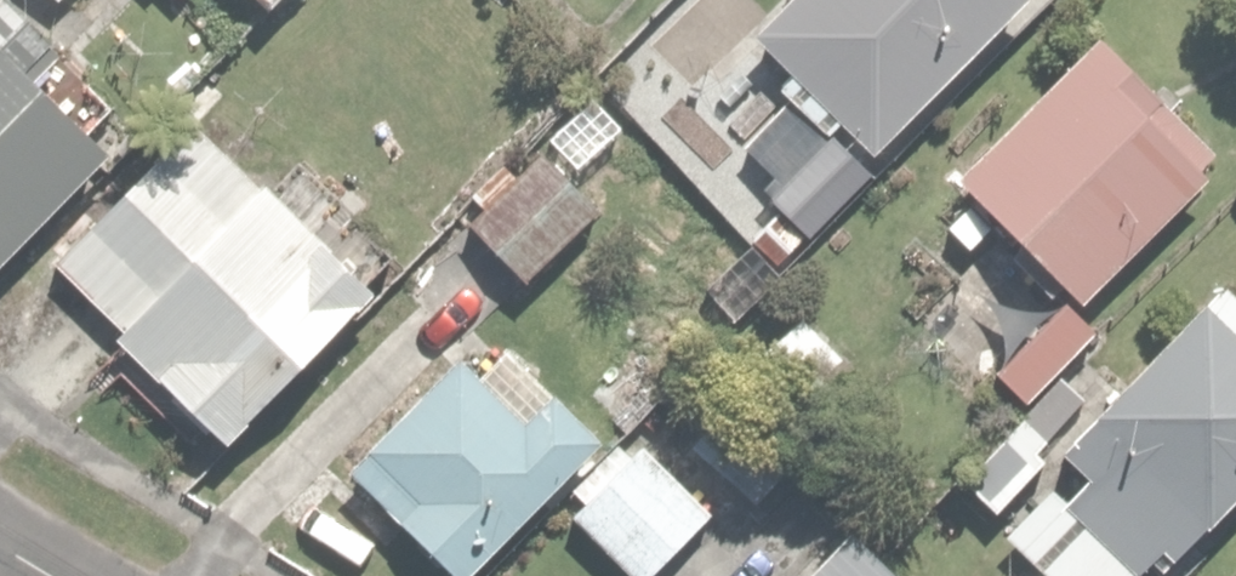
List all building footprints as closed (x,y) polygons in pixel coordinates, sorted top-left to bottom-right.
[(837,113),(865,144),(1027,0),(783,0),(757,24),(795,66),(781,78),(824,125),(837,113)] [(1103,25),(954,172),(972,191),(950,213),(979,241),(1001,219),(1071,290),(991,369),(1012,390),(1093,309),(1083,298),(1230,154),(1103,25)] [(102,152),(0,49),(0,253),(102,152)] [(658,50),(614,94),(719,201),(763,158),(658,50)] [(195,104),(51,258),(232,427),(401,247),(338,188),(313,215),(195,104)] [(870,159),(831,126),(770,196),(779,204),(752,234),(782,260),(870,159)] [(543,144),(468,216),(529,279),(604,206),(543,144)] [(1046,575),(1127,575),(1235,474),(1235,277),(1230,271),(1054,434),(1092,474),(1068,497),(1053,480),(1001,528),(1046,575)] [(610,420),(562,372),(548,386),(497,337),(481,353),(463,336),(343,459),(459,573),(610,420)] [(730,396),(688,448),(755,501),(796,449),(730,396)] [(1039,441),(1050,428),(1023,403),(961,473),(998,505),(1048,448),(1039,441)] [(637,575),(646,575),(715,504),(629,422),(570,484),(584,497),(570,512),(637,575)] [(797,575),(912,575),(854,519),(797,575)]
